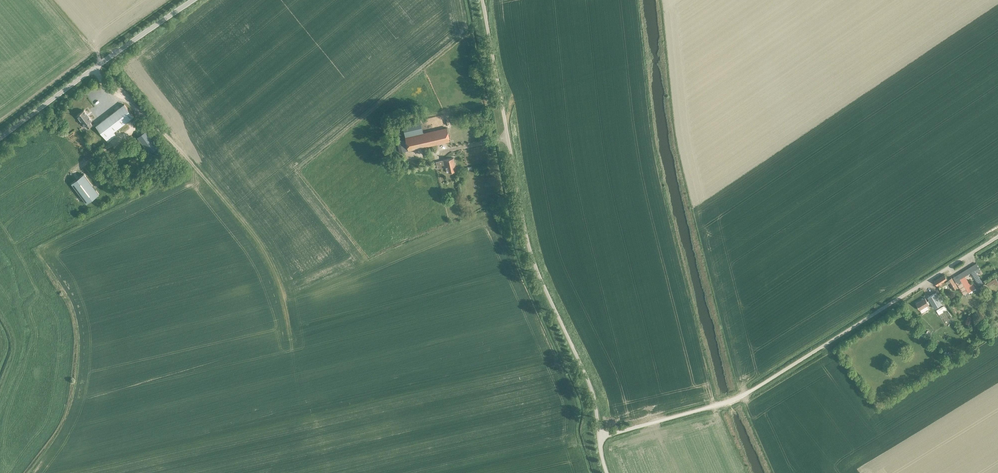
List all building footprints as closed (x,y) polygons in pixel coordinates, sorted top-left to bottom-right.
[(113,132),(134,117),(124,104),(96,126),(108,142),(116,135),(113,132)] [(84,110),(77,116),(85,126),(87,129),(92,125),(90,122),(92,121),(84,110)] [(402,124),(405,137),(405,139),(397,141),(399,152),(450,141),(447,128),(423,133),(420,120),(402,124)] [(150,153),(158,147),(146,131),(137,137),(150,153)] [(447,173),(456,170),(453,158),(436,162),(437,169),(446,167),(447,173)] [(84,174),(71,183),(87,204),(99,194),(84,174)] [(972,290),(964,277),(971,272),(979,285),(983,283),(976,273),(980,270),(976,264),(958,275),(961,281),(957,283),(964,295),(972,290)] [(953,290),(957,287),(951,278),(948,280),(944,275),(934,281),(937,286),(939,289),(949,283),(953,290)] [(986,283),(988,286),(994,282),(996,285),(997,284),(997,282),(995,278),(986,283)] [(928,298),(930,302),(934,308),(942,303),(936,293),(928,298)] [(925,298),(918,302),(916,303),(920,310),(929,305),(925,298)]
